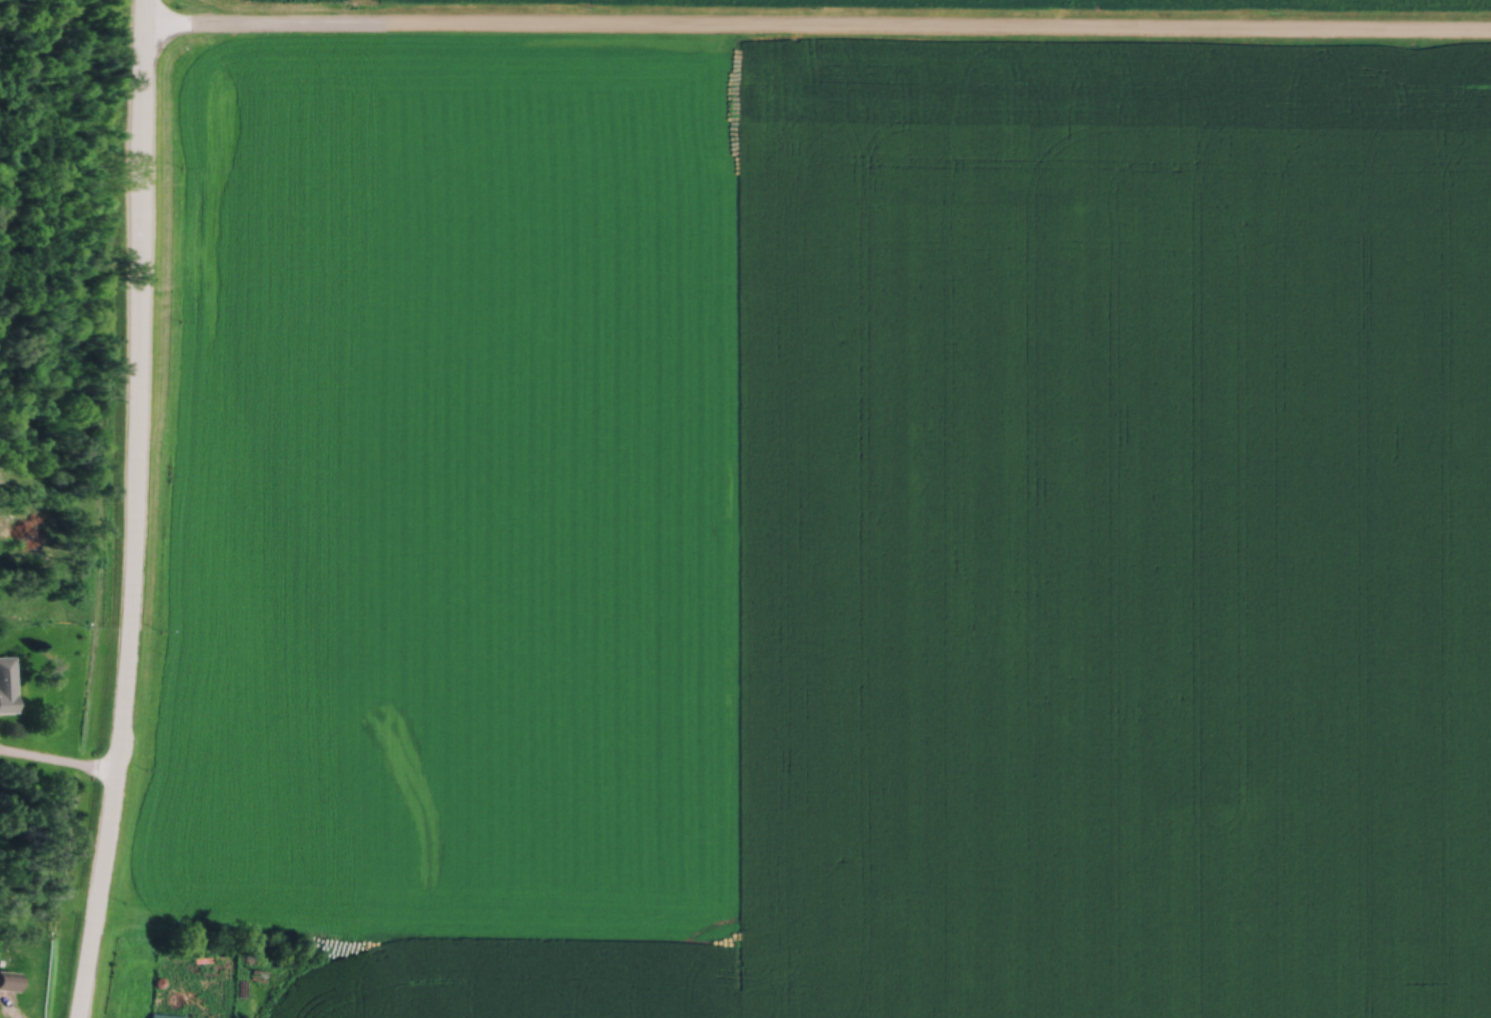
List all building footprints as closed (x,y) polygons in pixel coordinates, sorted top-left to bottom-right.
[(15,709),(14,652),(0,652),(0,709),(15,709)] [(19,989),(21,971),(0,968),(0,987),(19,989)] [(150,1010),(149,1017),(185,1017),(186,1014),(150,1010)]
